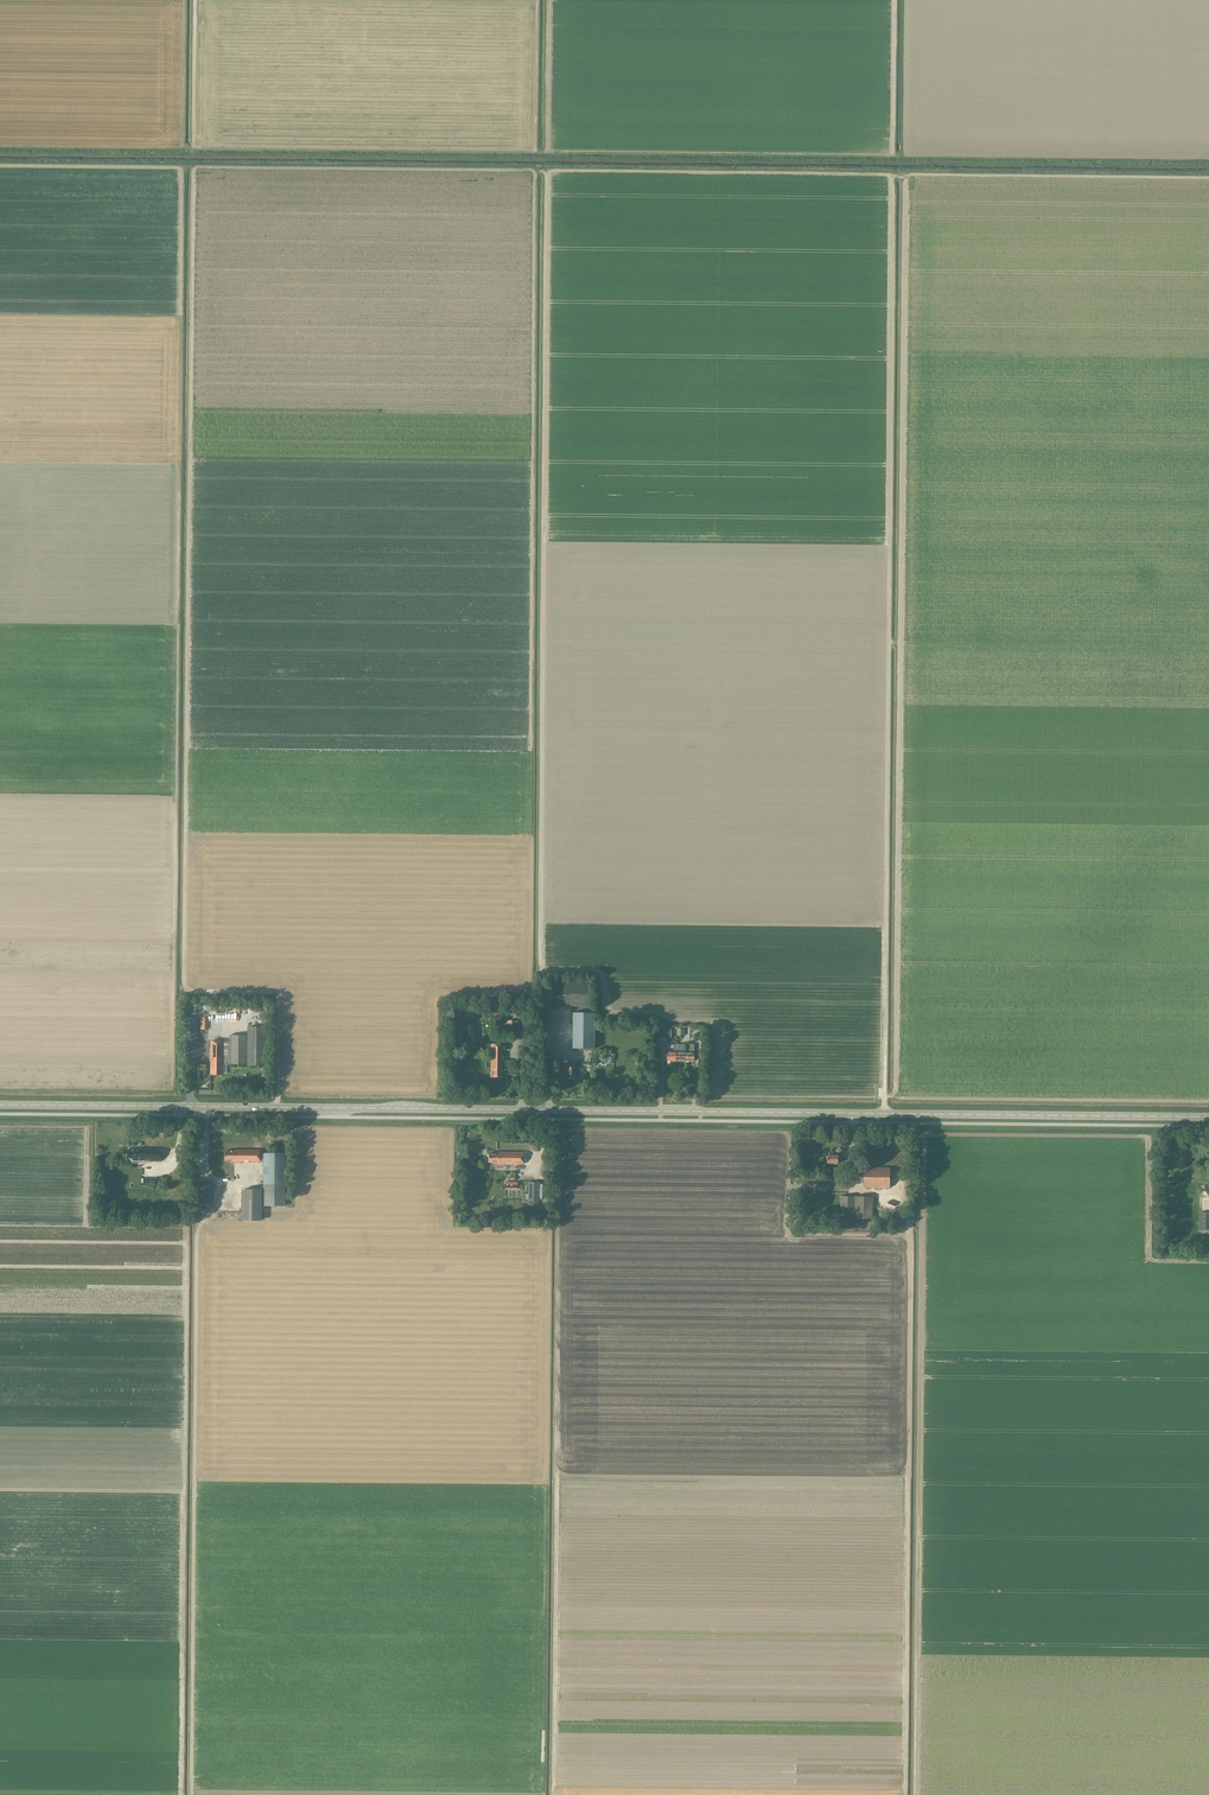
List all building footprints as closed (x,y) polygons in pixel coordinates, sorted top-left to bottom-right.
[(589,984),(556,984),(556,1006),(589,1006),(589,984)] [(595,1049),(595,1013),(573,1013),(573,1049),(595,1049)] [(197,1041),(197,1017),(184,1017),(184,1042),(197,1041)] [(464,1021),(467,1039),(472,1038),(470,1020),(464,1021)] [(222,1074),(222,1064),(264,1064),(264,1028),(248,1028),(247,1040),(246,1040),(246,1035),(229,1035),(229,1042),(222,1042),(222,1041),(210,1041),(210,1074),(222,1074)] [(671,1038),(671,1029),(661,1029),(660,1038),(671,1038)] [(502,1077),(503,1044),(491,1044),(490,1077),(502,1077)] [(677,1061),(677,1044),(674,1044),(674,1048),(674,1052),(669,1052),(668,1052),(666,1052),(666,1060),(668,1060),(668,1061),(677,1061)] [(686,1044),(681,1044),(677,1044),(677,1061),(686,1061),(686,1052),(686,1044)] [(686,1061),(694,1061),(694,1052),(694,1044),(691,1044),(691,1048),(689,1048),(689,1052),(686,1052),(686,1061)] [(574,1063),(568,1063),(564,1063),(564,1071),(568,1071),(568,1078),(575,1078),(579,1078),(579,1067),(576,1067),(574,1067),(574,1063)] [(161,1161),(161,1149),(135,1149),(134,1150),(126,1150),(126,1156),(126,1159),(132,1159),(132,1160),(161,1161)] [(259,1162),(259,1154),(259,1150),(233,1150),(233,1151),(225,1151),(225,1157),(224,1157),(224,1160),(231,1160),(231,1161),(259,1162)] [(523,1152),(496,1152),(496,1154),(488,1154),(488,1159),(487,1159),(487,1162),(494,1162),(494,1164),(523,1164),(523,1152)] [(263,1206),(285,1206),(285,1153),(263,1153),(263,1206)] [(842,1161),(842,1156),(838,1156),(838,1155),(828,1155),(827,1163),(838,1163),(838,1161),(842,1161)] [(890,1188),(890,1168),(864,1168),(863,1187),(890,1188)] [(539,1201),(539,1182),(528,1182),(528,1200),(539,1201)] [(261,1190),(243,1190),(243,1220),(261,1220),(261,1190)] [(873,1197),(840,1196),(840,1218),(873,1219),(873,1197)] [(1199,1212),(1199,1230),(1208,1230),(1208,1212),(1199,1212)]
